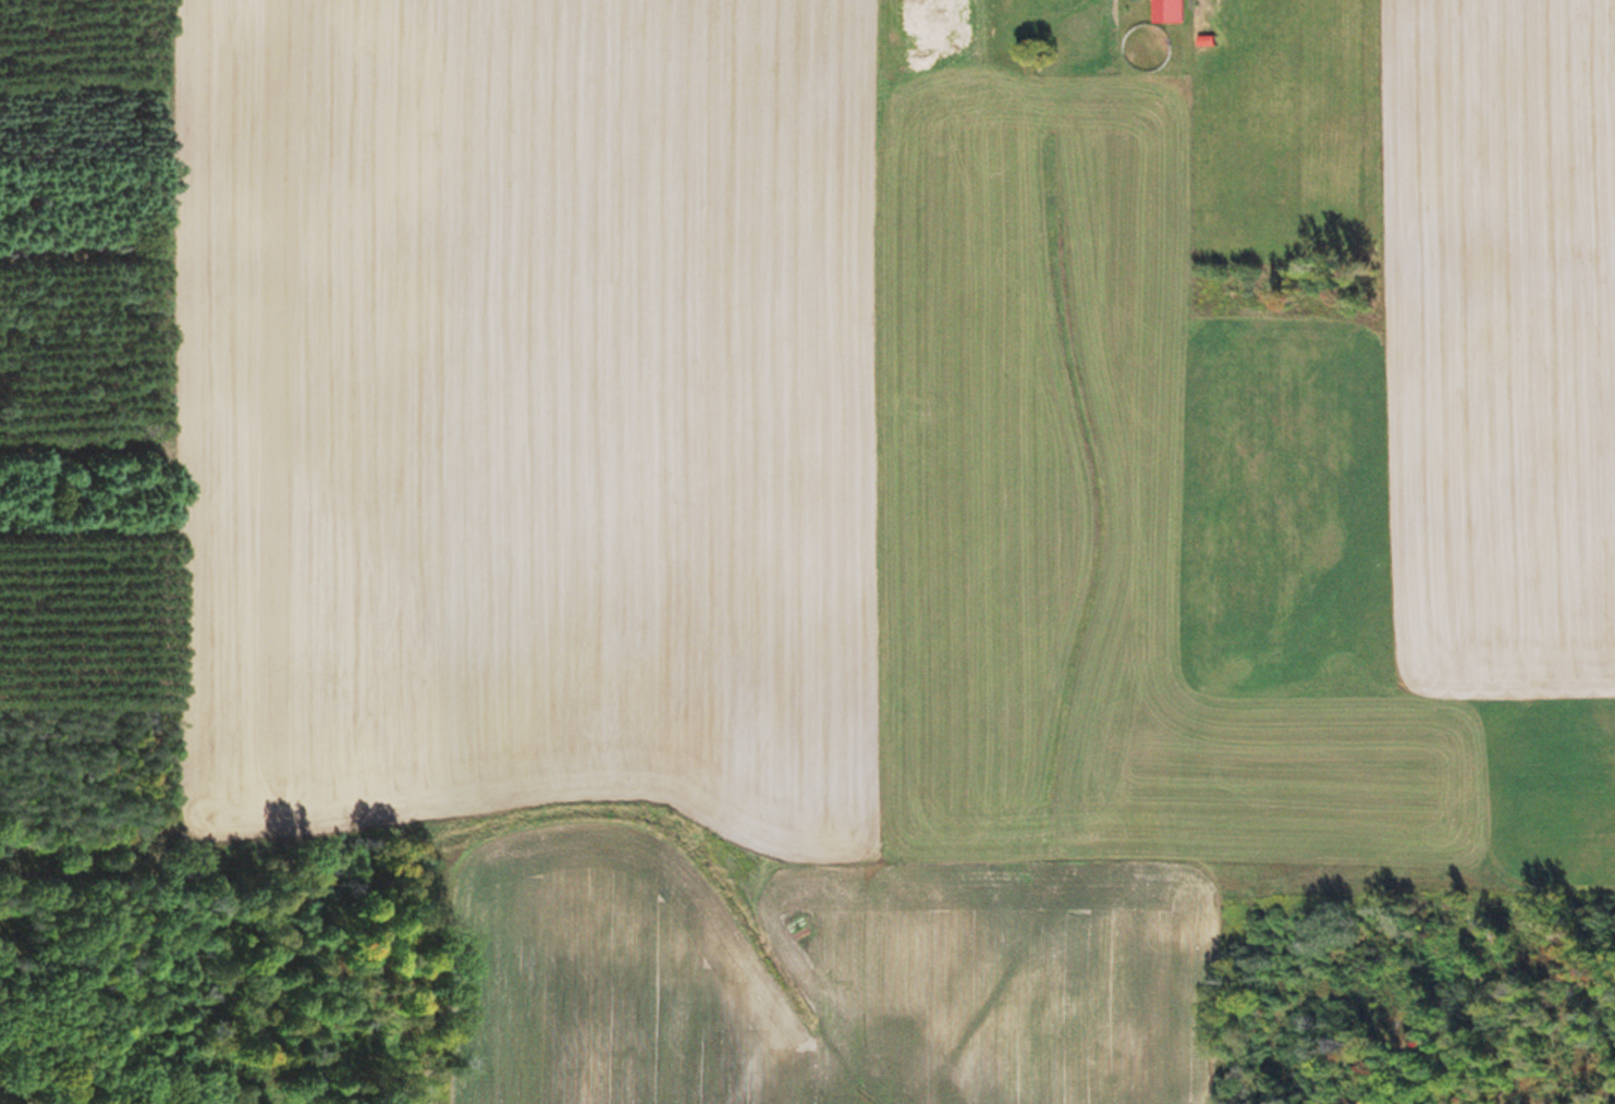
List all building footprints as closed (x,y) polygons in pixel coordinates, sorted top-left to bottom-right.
[(1160,24),(1190,24),(1190,0),(1160,0),(1160,24)]
